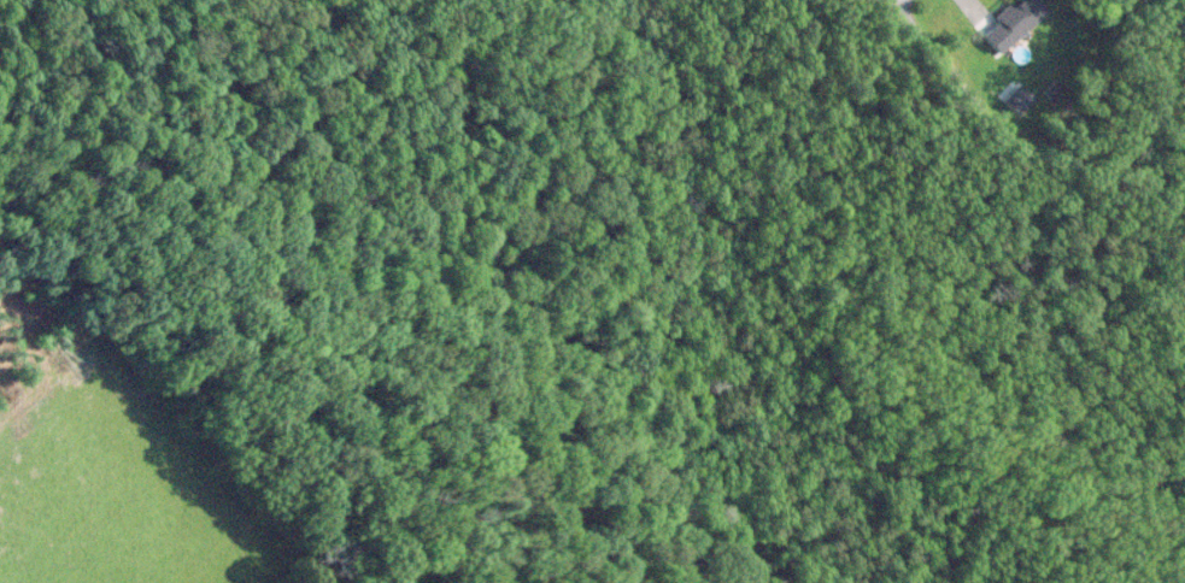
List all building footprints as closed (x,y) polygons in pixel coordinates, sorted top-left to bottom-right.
[(999,55),(1048,9),(1039,0),(1016,0),(997,18),(998,19),(981,35),(999,55)]
